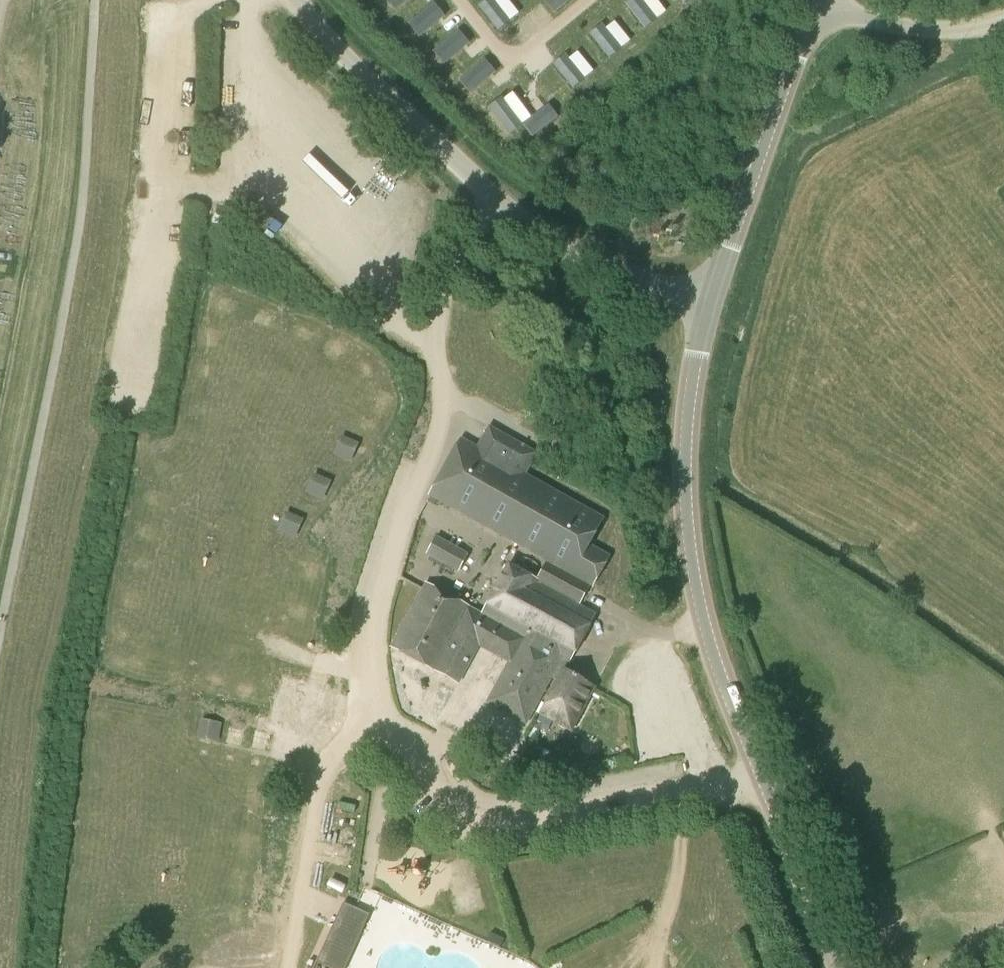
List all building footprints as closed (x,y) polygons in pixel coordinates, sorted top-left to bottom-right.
[(395,10),(408,0),(387,0),(395,10)] [(479,6),(498,31),(510,21),(494,0),(487,0),(479,6)] [(545,1),(555,13),(571,0),(546,0),(545,1)] [(624,4),(644,29),(656,19),(641,0),(630,0),(624,4)] [(434,4),(408,25),(418,38),(444,17),(434,4)] [(600,25),(588,35),(608,59),(620,49),(600,25)] [(459,31),(434,52),(444,65),(469,44),(459,31)] [(563,55),(551,65),(572,89),(584,79),(563,55)] [(485,59),(460,80),(470,93),(495,72),(485,59)] [(520,127),(500,99),(487,109),(507,137),(520,127)] [(571,432),(578,419),(569,413),(562,426),(571,432)] [(548,562),(537,581),(507,565),(481,615),(425,584),(391,646),(458,682),(479,644),(511,662),(489,701),(525,721),(549,676),(558,681),(563,671),(595,614),(571,601),(582,580),(592,586),(608,556),(587,545),(601,518),(522,475),(534,454),(487,428),(475,449),(458,440),(428,496),(548,562)] [(351,462),(359,443),(342,435),(334,455),(351,462)] [(558,454),(566,440),(556,435),(548,448),(558,454)] [(323,501),(332,481),(314,474),(306,493),(323,501)] [(295,538),(304,519),(286,512),(278,531),(295,538)] [(432,546),(464,558),(469,545),(437,534),(432,546)] [(603,629),(595,643),(607,650),(615,635),(603,629)] [(563,671),(558,681),(540,714),(573,731),(596,689),(563,671)] [(229,714),(226,731),(241,734),(244,717),(229,714)] [(200,719),(196,738),(217,742),(221,723),(200,719)] [(548,728),(536,722),(532,730),(544,736),(548,728)] [(369,915),(349,905),(343,903),(317,961),(332,967),(345,967),(369,915)]
